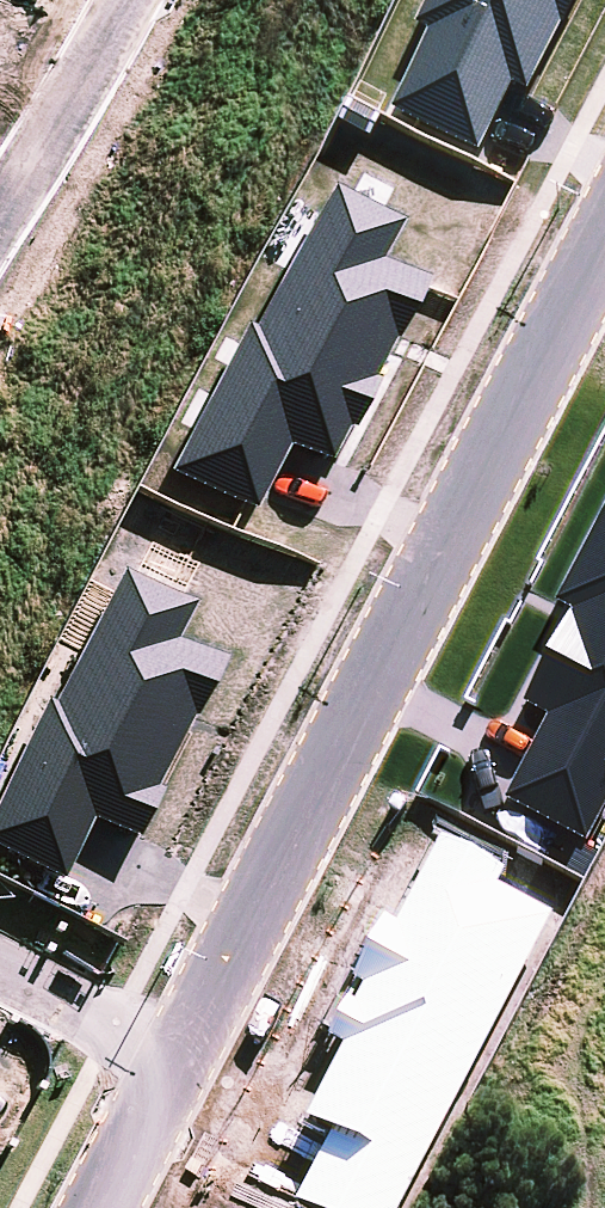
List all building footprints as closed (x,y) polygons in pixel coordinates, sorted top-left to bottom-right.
[(604,810),(604,509),(553,608),(570,617),(521,709),(546,722),(503,804),(585,847),(604,810)]
